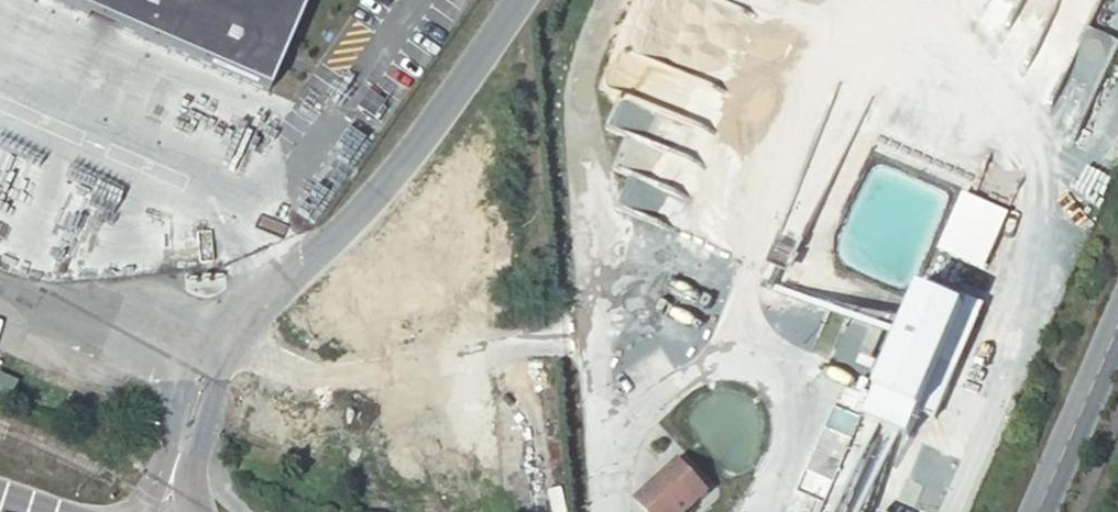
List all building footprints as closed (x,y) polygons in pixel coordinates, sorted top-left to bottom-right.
[(267,95),(308,0),(51,0),(267,95)] [(966,299),(923,281),(864,420),(907,438),(918,413),(933,419),(955,367),(940,360),(966,299)] [(241,425),(314,452),(330,412),(256,384),(241,425)] [(647,511),(688,511),(710,492),(679,459),(635,500),(647,511)]
